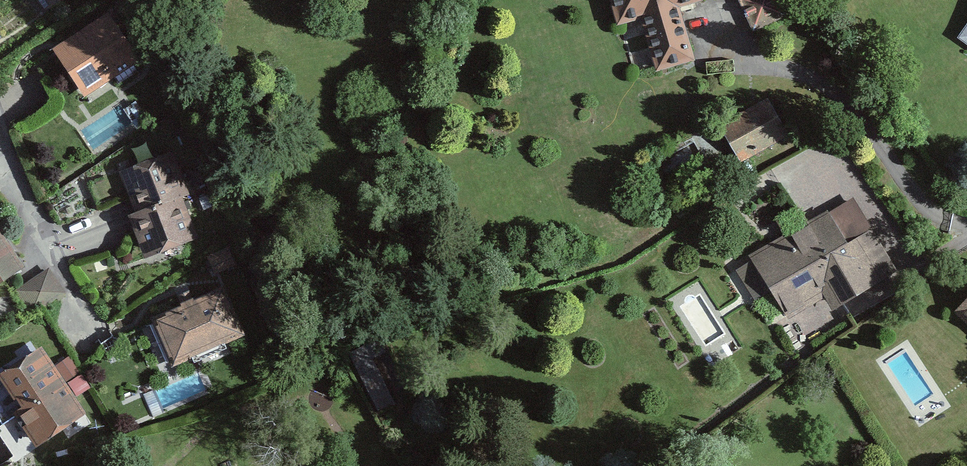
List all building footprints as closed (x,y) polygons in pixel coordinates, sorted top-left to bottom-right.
[(46,13),(66,0),(38,0),(46,13)] [(619,29),(642,22),(657,74),(698,63),(683,10),(707,3),(706,0),(611,0),(619,29)] [(737,0),(752,36),(788,20),(779,0),(738,0),(737,0)] [(109,12),(52,50),(89,105),(145,67),(109,12)] [(768,99),(721,127),(744,165),(791,137),(768,99)] [(120,172),(136,213),(128,215),(145,259),(200,238),(185,196),(190,194),(174,152),(120,172)] [(830,213),(736,271),(757,304),(774,294),(790,320),(827,297),(836,311),(898,273),(873,233),(851,247),(830,213)] [(27,268),(0,229),(0,287),(27,268)] [(229,249),(208,258),(216,276),(237,267),(229,249)] [(50,268),(17,293),(37,319),(69,294),(50,268)] [(227,288),(153,319),(174,368),(248,338),(227,288)] [(966,322),(966,303),(958,313),(966,322)] [(0,375),(0,381),(42,442),(87,411),(43,346),(0,375)] [(351,356),(378,411),(396,402),(369,347),(351,356)]
